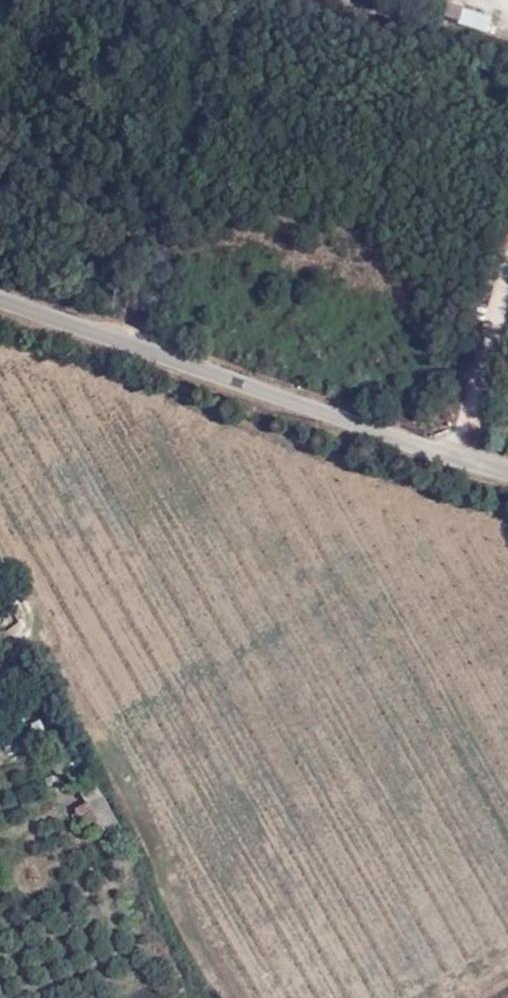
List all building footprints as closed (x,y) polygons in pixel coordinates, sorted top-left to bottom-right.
[(503,0),(475,0),(499,10),(503,0)] [(489,30),(494,14),(450,1),(445,17),(489,30)] [(93,782),(80,789),(86,800),(79,806),(91,827),(99,823),(103,827),(114,819),(93,782)]
